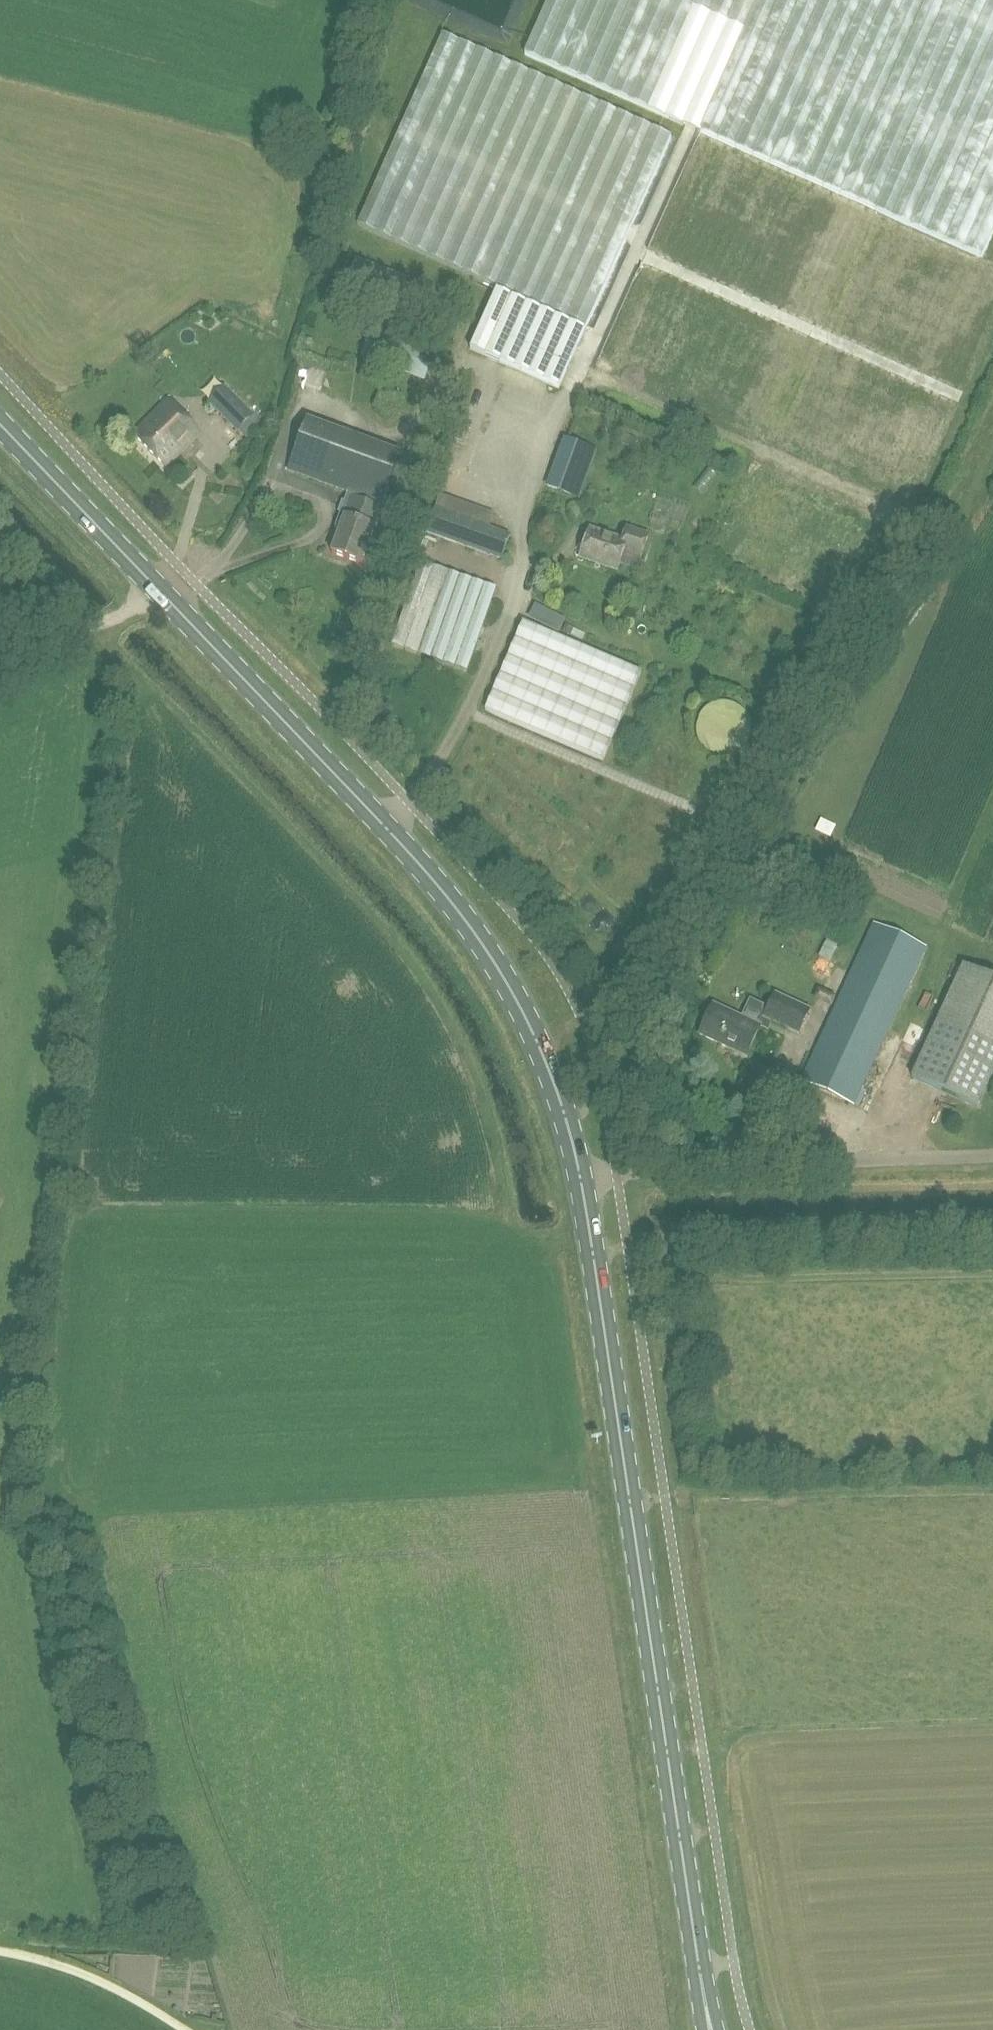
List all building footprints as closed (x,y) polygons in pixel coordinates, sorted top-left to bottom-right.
[(525,54),(700,132),(595,365),(771,443),(912,507),(992,327),(992,263),(978,256),(992,223),(992,0),(549,0),(525,54)] [(558,388),(672,135),(443,34),(357,225),(497,287),(470,348),(558,388)] [(434,353),(373,329),(362,358),(423,382),(434,353)] [(251,416),(223,385),(205,399),(236,431),(251,416)] [(167,400),(133,434),(165,466),(199,433),(167,400)] [(287,469),(347,491),(334,526),(335,526),(337,522),(341,524),(331,552),(359,562),(398,459),(304,424),(287,469)] [(564,440),(548,486),(571,494),(587,449),(564,440)] [(509,535),(488,527),(493,514),(439,494),(427,531),(455,541),(500,558),(509,535)] [(625,528),(621,540),(589,529),(579,557),(616,570),(618,566),(637,572),(649,535),(625,528)] [(417,653),(466,670),(496,587),(448,571),(442,586),(441,585),(417,653)] [(625,724),(646,672),(528,625),(491,716),(609,763),(624,724),(625,724)] [(749,736),(750,729),(749,721),(748,717),(744,710),(741,708),(734,703),(726,701),(722,701),(715,702),(711,703),(704,708),(699,714),(697,717),(696,721),(695,729),(696,737),(697,741),(702,747),(708,752),(711,754),(719,756),(723,757),(727,756),(734,754),(741,750),(746,744),(748,740),(749,736)] [(837,839),(843,825),(826,819),(821,832),(837,839)] [(852,1105),(924,947),(871,923),(800,1081),(852,1105)] [(974,1110),(992,1068),(992,983),(960,968),(909,1080),(974,1110)] [(774,994),(767,1008),(763,1017),(773,1022),(797,1034),(809,1010),(774,994)] [(745,1055),(758,1027),(768,1032),(773,1022),(763,1017),(767,1008),(749,1000),(740,1017),(711,1004),(698,1033),(745,1055)]
